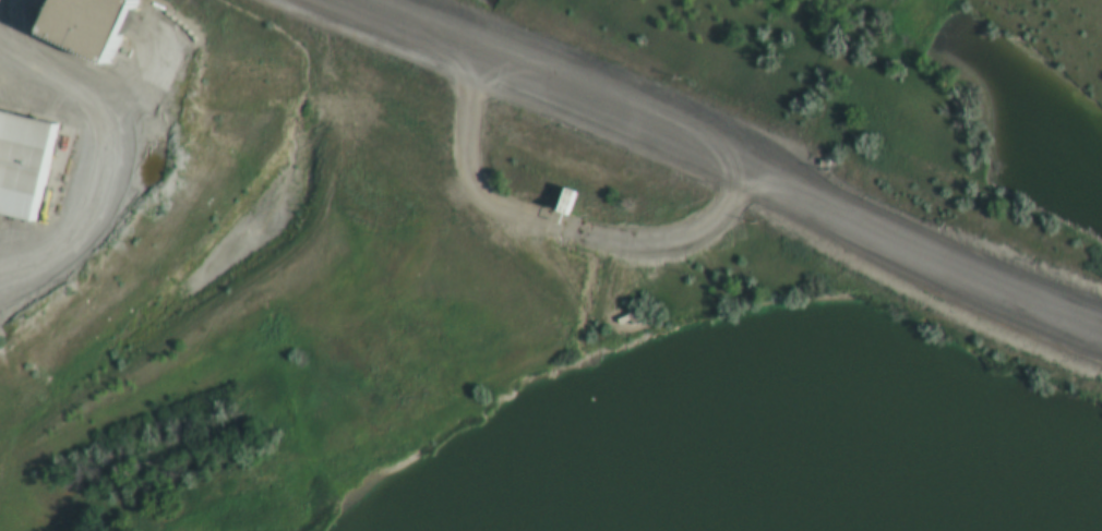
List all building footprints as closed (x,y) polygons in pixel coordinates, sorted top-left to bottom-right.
[(61,209),(64,193),(67,193),(80,115),(0,102),(0,198),(61,209)]
